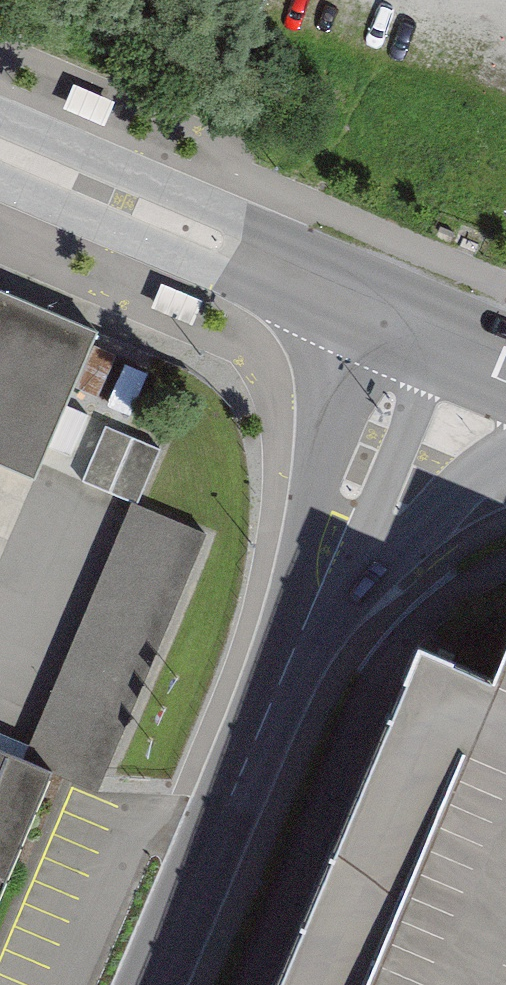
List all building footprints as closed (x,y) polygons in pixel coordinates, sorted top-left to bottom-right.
[(74,83),(63,107),(104,126),(115,102),(74,83)] [(59,473),(117,329),(0,282),(0,449),(59,473)] [(202,300),(163,284),(153,308),(192,324),(202,300)] [(84,478),(143,504),(168,445),(109,419),(84,478)] [(136,505),(28,761),(27,762),(52,772),(96,791),(205,534),(136,505)] [(493,677),(419,646),(274,984),(505,984),(505,646),(493,677)] [(0,749),(0,895),(52,772),(27,762),(28,761),(0,749)]
